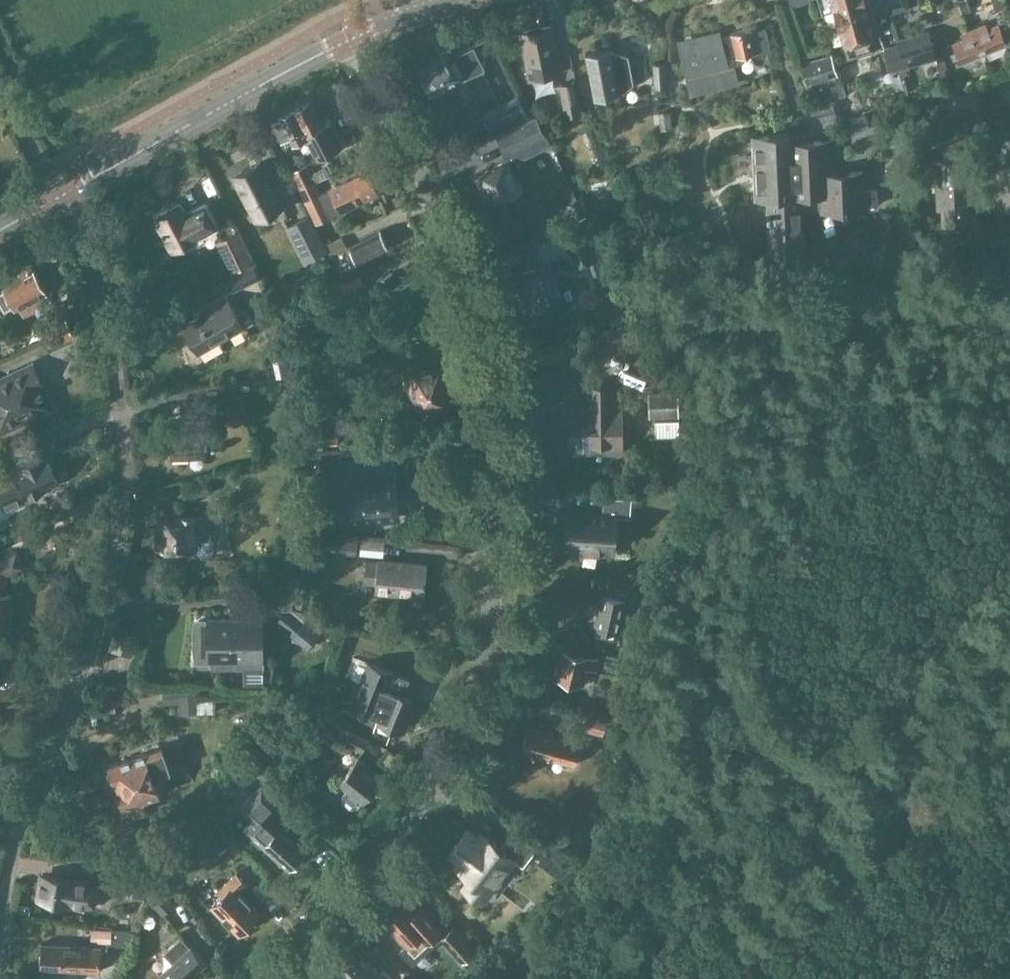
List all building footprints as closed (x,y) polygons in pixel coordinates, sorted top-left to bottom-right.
[(880,35),(870,0),(866,2),(865,0),(818,0),(821,13),(833,9),(847,58),(873,50),(869,38),(880,35)] [(967,1),(958,3),(961,14),(970,11),(967,1)] [(908,2),(890,8),(892,14),(910,8),(908,2)] [(1007,43),(1009,42),(1009,26),(1006,15),(997,19),(999,24),(988,29),(985,22),(960,32),(963,40),(953,43),(961,63),(1007,43)] [(520,32),(529,80),(561,74),(552,26),(520,32)] [(680,46),(688,81),(687,81),(690,94),(739,82),(735,64),(739,63),(737,55),(760,50),(761,53),(771,50),(766,27),(757,30),(756,26),(731,32),(732,35),(720,38),(719,32),(693,39),(694,42),(680,46)] [(898,40),(899,45),(905,67),(935,58),(928,31),(898,40)] [(484,42),(474,47),(480,59),(490,54),(484,42)] [(495,94),(483,69),(485,68),(480,59),(474,47),(473,45),(458,52),(455,54),(452,48),(435,57),(438,63),(420,71),(431,93),(458,80),(471,106),(495,94)] [(905,67),(899,45),(885,49),(892,71),(905,67)] [(610,48),(585,53),(594,97),(619,93),(633,84),(628,55),(612,58),(610,48)] [(819,105),(816,94),(812,82),(838,75),(831,54),(800,64),(811,100),(815,99),(817,105),(819,105)] [(942,60),(935,63),(938,72),(946,69),(942,60)] [(652,63),(654,87),(667,86),(665,62),(652,63)] [(559,84),(565,117),(581,113),(575,81),(559,84)] [(922,91),(913,91),(913,105),(923,104),(922,91)] [(835,98),(840,117),(863,110),(858,92),(835,98)] [(977,93),(947,95),(948,113),(978,112),(977,93)] [(518,95),(480,113),(490,133),(527,115),(518,95)] [(306,139),(317,159),(344,145),(331,121),(323,125),(310,101),(278,118),(279,120),(272,123),(281,143),(288,139),(292,146),(306,139)] [(820,121),(837,116),(833,101),(816,106),(820,121)] [(669,112),(657,114),(659,130),(671,128),(669,112)] [(849,119),(853,134),(870,129),(865,114),(849,119)] [(536,116),(496,135),(504,152),(505,154),(545,135),(536,116)] [(803,247),(802,210),(819,209),(819,213),(867,211),(866,205),(878,205),(877,188),(866,188),(865,171),(833,172),(831,139),(800,140),(800,134),(754,136),(756,198),(768,197),(770,256),(796,255),(796,248),(803,247)] [(518,165),(521,164),(519,160),(517,158),(515,159),(514,156),(504,160),(493,166),(494,168),(477,175),(483,186),(481,190),(484,198),(489,200),(490,202),(506,194),(507,196),(521,190),(513,172),(519,169),(518,165)] [(943,197),(944,223),(972,222),(970,159),(938,160),(939,197),(943,197)] [(260,162),(234,175),(257,218),(282,205),(260,162)] [(291,171),(306,201),(319,194),(305,164),(291,171)] [(319,194),(306,201),(316,222),(378,192),(368,171),(319,194)] [(606,179),(589,183),(593,199),(610,194),(606,179)] [(578,199),(569,203),(575,217),(584,213),(578,199)] [(198,233),(216,224),(206,204),(185,214),(180,204),(156,216),(173,249),(200,236),(198,233)] [(308,215),(286,227),(300,254),(304,261),(326,250),(323,243),(308,215)] [(584,218),(557,233),(558,234),(570,255),(574,267),(587,263),(591,275),(606,270),(604,262),(597,241),(584,218)] [(216,241),(231,273),(253,263),(238,231),(216,241)] [(339,264),(343,271),(388,248),(379,231),(338,252),(343,262),(339,264)] [(226,277),(233,291),(259,278),(252,264),(226,277)] [(333,266),(321,272),(328,286),(340,280),(333,266)] [(14,303),(16,307),(19,305),(25,316),(51,301),(33,270),(4,286),(6,289),(0,293),(0,299),(5,308),(14,303)] [(376,279),(399,331),(415,324),(410,312),(427,305),(414,276),(397,284),(392,272),(376,279)] [(331,290),(338,302),(367,287),(360,274),(331,290)] [(287,291),(273,298),(281,314),(295,307),(287,291)] [(224,294),(208,303),(199,309),(202,315),(183,326),(198,353),(243,327),(253,323),(246,308),(234,313),(224,294)] [(41,322),(50,346),(73,336),(64,313),(41,322)] [(289,350),(277,353),(281,376),(293,373),(289,350)] [(402,371),(398,356),(369,364),(374,379),(402,371)] [(52,407),(31,364),(0,379),(0,432),(52,407)] [(448,403),(449,395),(445,388),(444,382),(445,374),(441,368),(441,366),(412,371),(414,382),(411,383),(414,401),(418,400),(420,411),(448,406),(448,403)] [(561,430),(571,430),(571,446),(574,446),(574,453),(624,453),(623,401),(615,402),(615,384),(583,384),(583,404),(561,404),(561,430)] [(648,391),(649,418),(679,417),(678,390),(648,391)] [(208,399),(196,400),(197,409),(208,409),(208,399)] [(221,402),(209,402),(209,412),(221,412),(221,402)] [(679,419),(654,420),(655,436),(679,435),(679,419)] [(171,422),(172,457),(203,455),(201,421),(171,422)] [(322,434),(309,434),(309,449),(322,449),(322,434)] [(5,513),(31,501),(29,495),(31,494),(31,495),(40,490),(57,482),(43,451),(35,455),(36,456),(0,473),(0,501),(5,513)] [(394,455),(329,461),(332,494),(344,492),(348,526),(401,521),(400,511),(411,510),(408,475),(396,476),(394,455)] [(324,470),(322,457),(311,458),(312,471),(324,470)] [(210,492),(207,478),(182,483),(184,497),(210,492)] [(603,508),(566,505),(563,551),(615,555),(618,515),(630,516),(631,498),(604,495),(603,508)] [(160,547),(194,547),(198,547),(198,552),(201,554),(210,554),(214,552),(214,542),(211,542),(211,517),(202,516),(178,517),(178,519),(158,519),(159,529),(156,532),(156,544),(160,547)] [(335,554),(356,556),(357,543),(337,541),(335,554)] [(8,631),(12,593),(5,592),(6,575),(22,567),(15,554),(0,562),(0,630),(8,631)] [(427,563),(378,559),(366,558),(364,583),(376,584),(375,590),(404,593),(404,597),(424,599),(427,563)] [(298,580),(294,605),(309,608),(313,582),(298,580)] [(292,585),(272,586),(273,609),(286,609),(292,609),(292,585)] [(595,633),(614,637),(615,632),(619,633),(627,600),(603,594),(595,627),(596,628),(595,633)] [(286,609),(275,622),(308,649),(325,628),(313,618),(309,615),(308,614),(294,609),(292,609),(286,609)] [(194,663),(207,663),(211,663),(211,666),(264,666),(264,619),(193,620),(192,629),(191,641),(192,652),(194,663)] [(595,670),(598,660),(564,651),(558,677),(583,683),(587,668),(595,670)] [(378,722),(403,732),(416,700),(386,689),(393,672),(367,662),(349,707),(375,717),(376,716),(380,717),(378,722)] [(162,690),(162,689),(163,703),(180,702),(181,715),(196,714),(195,699),(194,687),(162,690)] [(343,742),(361,751),(367,739),(349,730),(341,726),(341,725),(318,713),(311,726),(335,738),(335,737),(344,741),(343,742)] [(585,715),(580,729),(601,736),(606,722),(585,715)] [(522,751),(574,765),(583,732),(561,727),(559,733),(529,725),(522,751)] [(598,738),(595,749),(609,753),(612,742),(598,738)] [(154,780),(171,774),(161,747),(108,765),(123,806),(125,806),(128,817),(147,810),(143,799),(159,794),(154,780)] [(358,757),(339,782),(347,789),(342,795),(343,803),(349,808),(357,807),(362,801),(362,802),(382,776),(358,757)] [(261,849),(264,845),(289,867),(304,851),(273,821),(273,814),(282,803),(261,784),(239,808),(251,819),(241,831),(245,834),(257,844),(257,845),(261,849)] [(205,835),(221,853),(231,843),(213,827),(205,835)] [(465,835),(448,858),(460,867),(456,872),(467,880),(487,896),(511,864),(513,861),(523,868),(532,856),(535,853),(510,834),(497,851),(481,839),(477,844),(465,835)] [(546,850),(537,861),(546,868),(555,857),(546,850)] [(98,890),(130,894),(133,872),(101,868),(98,890)] [(223,895),(212,905),(239,932),(259,913),(237,891),(245,883),(235,874),(219,890),(223,895)] [(54,903),(91,908),(92,907),(96,882),(42,876),(40,897),(55,899),(54,903)] [(149,899),(162,914),(173,905),(159,890),(149,899)] [(388,919),(386,921),(407,945),(402,950),(414,964),(441,939),(439,937),(443,934),(441,931),(441,930),(420,907),(414,913),(405,903),(397,911),(394,911),(388,915),(388,919)] [(462,962),(475,950),(476,950),(475,949),(467,940),(453,925),(443,934),(439,937),(441,939),(462,962)] [(107,952),(120,953),(129,931),(91,928),(90,940),(108,942),(107,952)] [(474,934),(467,940),(475,949),(482,943),(474,934)] [(171,948),(165,955),(173,963),(159,976),(161,978),(188,978),(206,962),(191,945),(190,947),(182,939),(171,948)] [(100,971),(101,946),(41,943),(40,968),(75,970),(75,972),(77,974),(85,975),(87,973),(88,970),(100,971)] [(383,969),(380,972),(368,959),(366,960),(356,949),(337,967),(348,978),(392,978),(383,969)]
